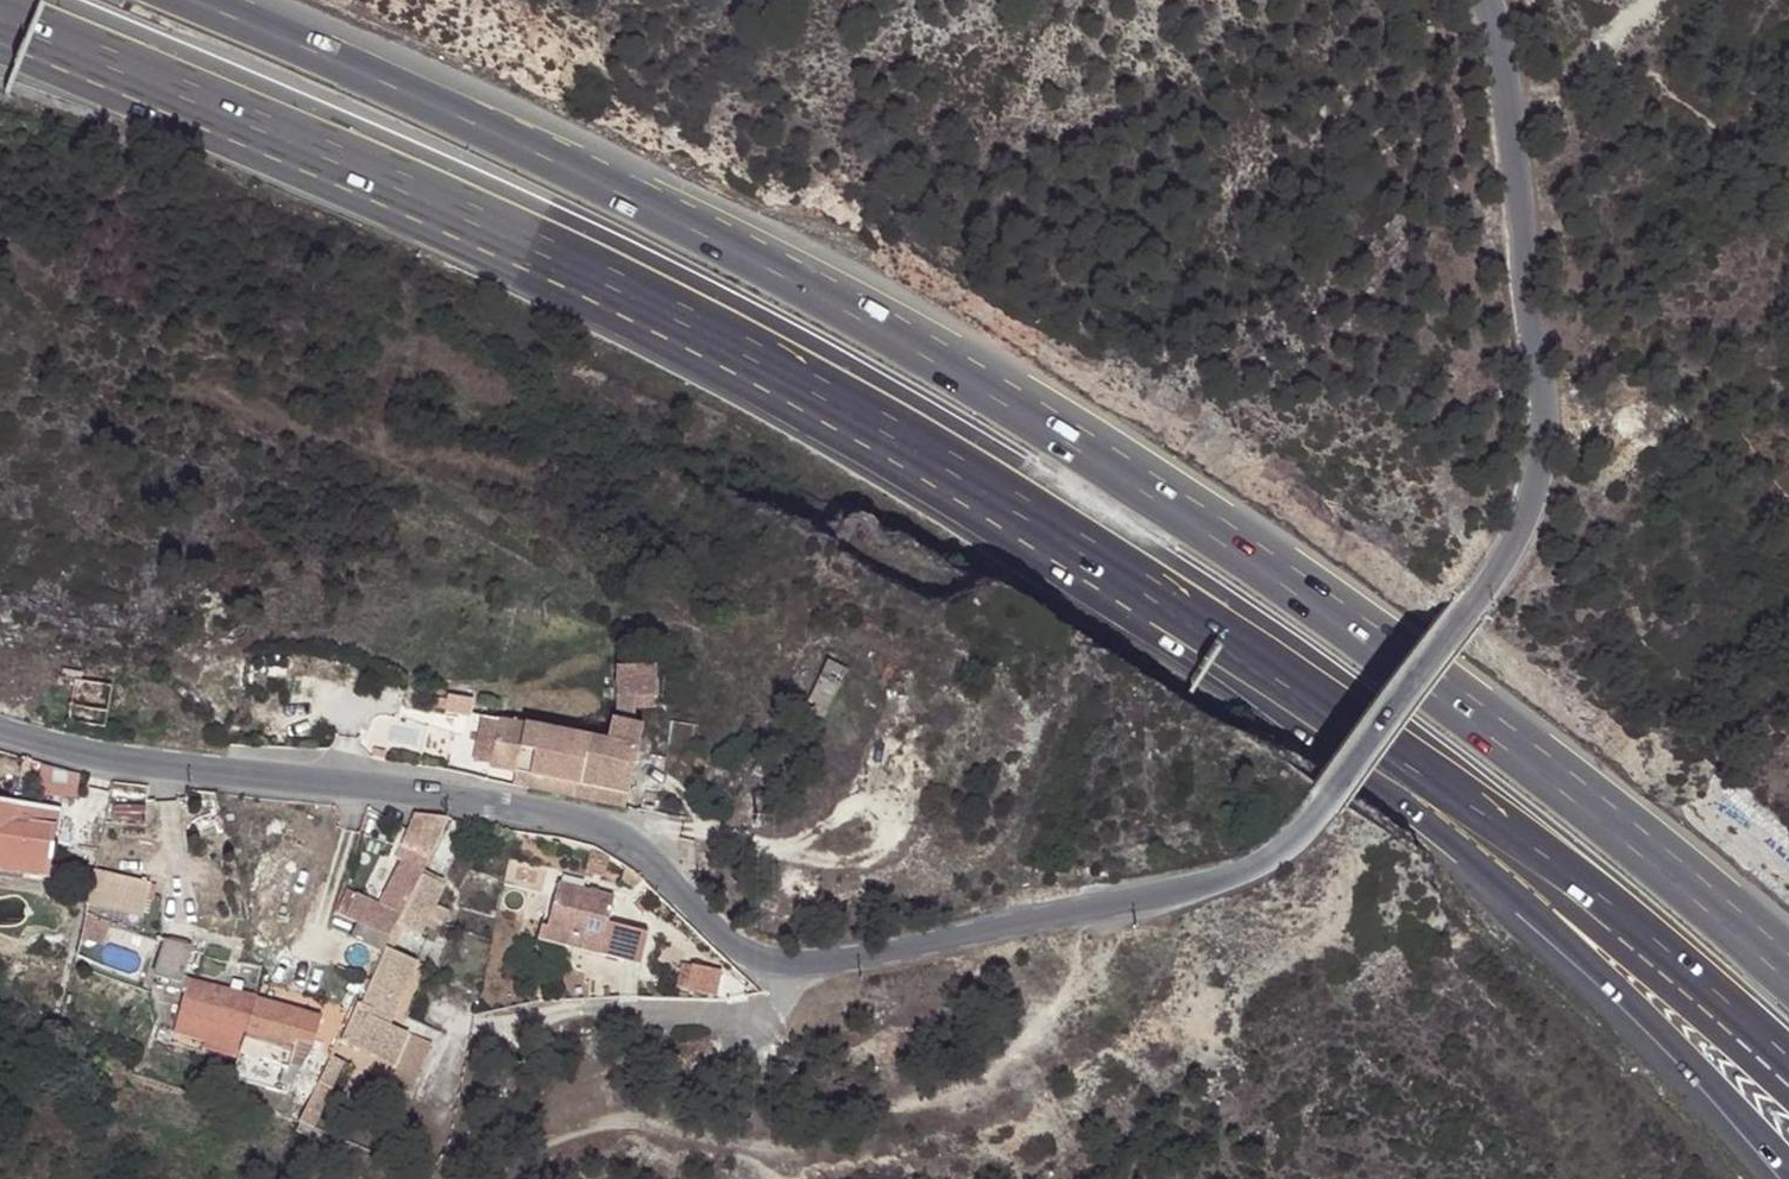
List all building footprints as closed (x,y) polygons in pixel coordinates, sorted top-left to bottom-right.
[(646,667),(604,668),(605,703),(646,702),(646,667)] [(479,768),(489,723),(471,719),(461,763),(479,768)] [(535,746),(539,730),(490,720),(489,723),(479,768),(478,771),(504,777),(506,771),(513,772),(518,745),(535,746)] [(580,737),(570,785),(620,797),(635,728),(602,721),(597,740),(580,737)] [(513,772),(570,785),(580,737),(539,730),(535,746),(518,745),(513,772)] [(570,785),(513,772),(506,771),(504,777),(502,787),(616,813),(620,797),(570,785)] [(19,807),(0,805),(0,863),(27,867),(26,878),(47,882),(57,811),(28,808),(27,818),(18,818),(19,807)] [(28,808),(19,807),(18,818),(27,818),(28,808)] [(424,871),(429,860),(400,848),(395,859),(398,860),(377,906),(348,892),(336,914),(354,922),(390,939),(398,923),(424,871)] [(0,863),(0,874),(26,878),(27,867),(0,863)] [(102,871),(97,908),(151,915),(156,878),(102,871)] [(447,882),(424,871),(398,923),(406,928),(421,936),(428,922),(437,902),(447,882)] [(615,899),(560,886),(551,929),(543,928),(539,942),(601,959),(615,899)] [(450,909),(437,902),(428,922),(439,927),(450,909)] [(354,922),(336,914),(326,945),(342,950),(354,922)] [(406,928),(398,923),(390,939),(385,950),(393,954),(406,928)] [(191,949),(164,941),(154,977),(181,985),(191,949)] [(385,950),(368,983),(357,1006),(340,1041),(394,1068),(387,1084),(409,1095),(432,1046),(390,1023),(417,964),(393,954),(385,950)] [(262,965),(246,960),(240,958),(238,970),(259,975),(262,965)] [(724,978),(697,969),(692,989),(717,998),(724,978)] [(174,1035),(238,1053),(247,1037),(255,997),(190,979),(174,1035)] [(255,997),(247,1037),(237,1072),(283,1084),(289,1068),(295,1044),(312,1049),(322,1016),(255,997)] [(300,1073),(312,1049),(295,1044),(289,1068),(300,1073)] [(331,1059),(300,1123),(313,1129),(331,1090),(336,1093),(347,1066),(331,1059)]
